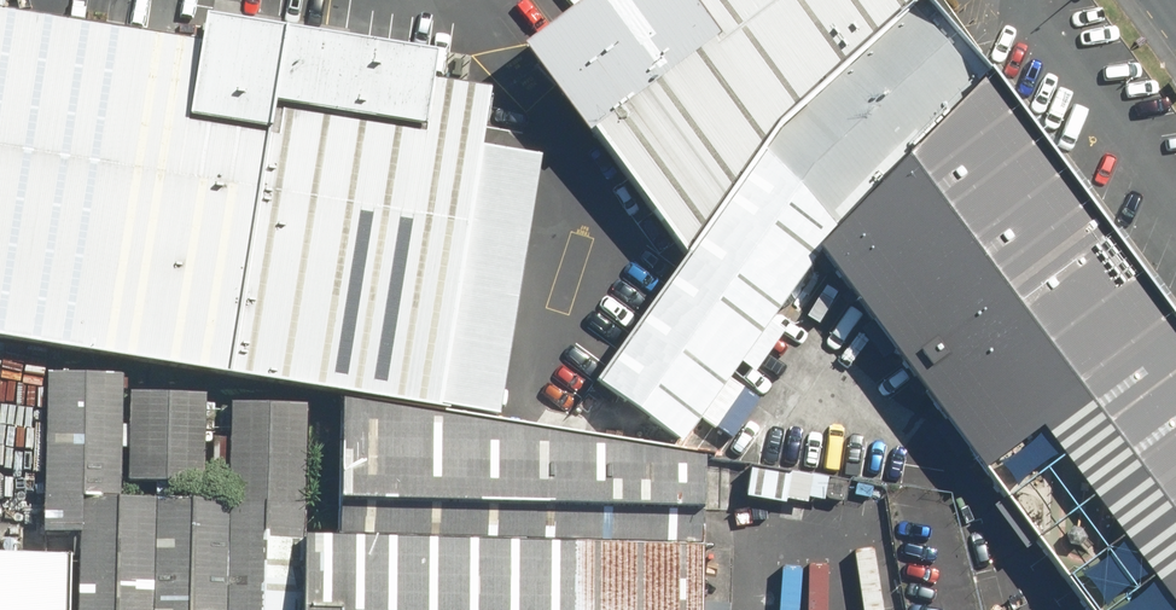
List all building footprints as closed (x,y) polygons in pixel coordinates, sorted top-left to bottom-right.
[(439,410),(440,403),(482,145),(490,92),(422,81),(426,60),(178,20),(174,41),(12,15),(14,0),(0,0),(0,339),(439,410)] [(681,255),(760,140),(913,0),(584,0),(524,44),(681,255)] [(678,444),(809,254),(888,167),(980,80),(917,0),(913,0),(760,140),(681,255),(593,381),(678,444)] [(980,80),(888,167),(809,254),(1074,609),(1175,609),(1175,243),(1147,204),(1100,240),(980,80)] [(495,413),(541,155),(482,145),(440,403),(495,413)] [(118,493),(120,373),(44,373),(42,533),(81,533),(81,492),(118,493)] [(205,483),(205,382),(126,382),(126,483),(205,483)] [(221,609),(298,609),(301,530),(306,401),(230,398),(226,499),(221,609)] [(330,531),(695,546),(699,458),(339,403),(331,504),(330,531)] [(86,609),(221,609),(226,499),(90,493),(86,609)] [(298,609),(692,609),(695,546),(330,531),(301,530),(298,609)] [(66,552),(0,551),(0,609),(65,609),(66,552)]
